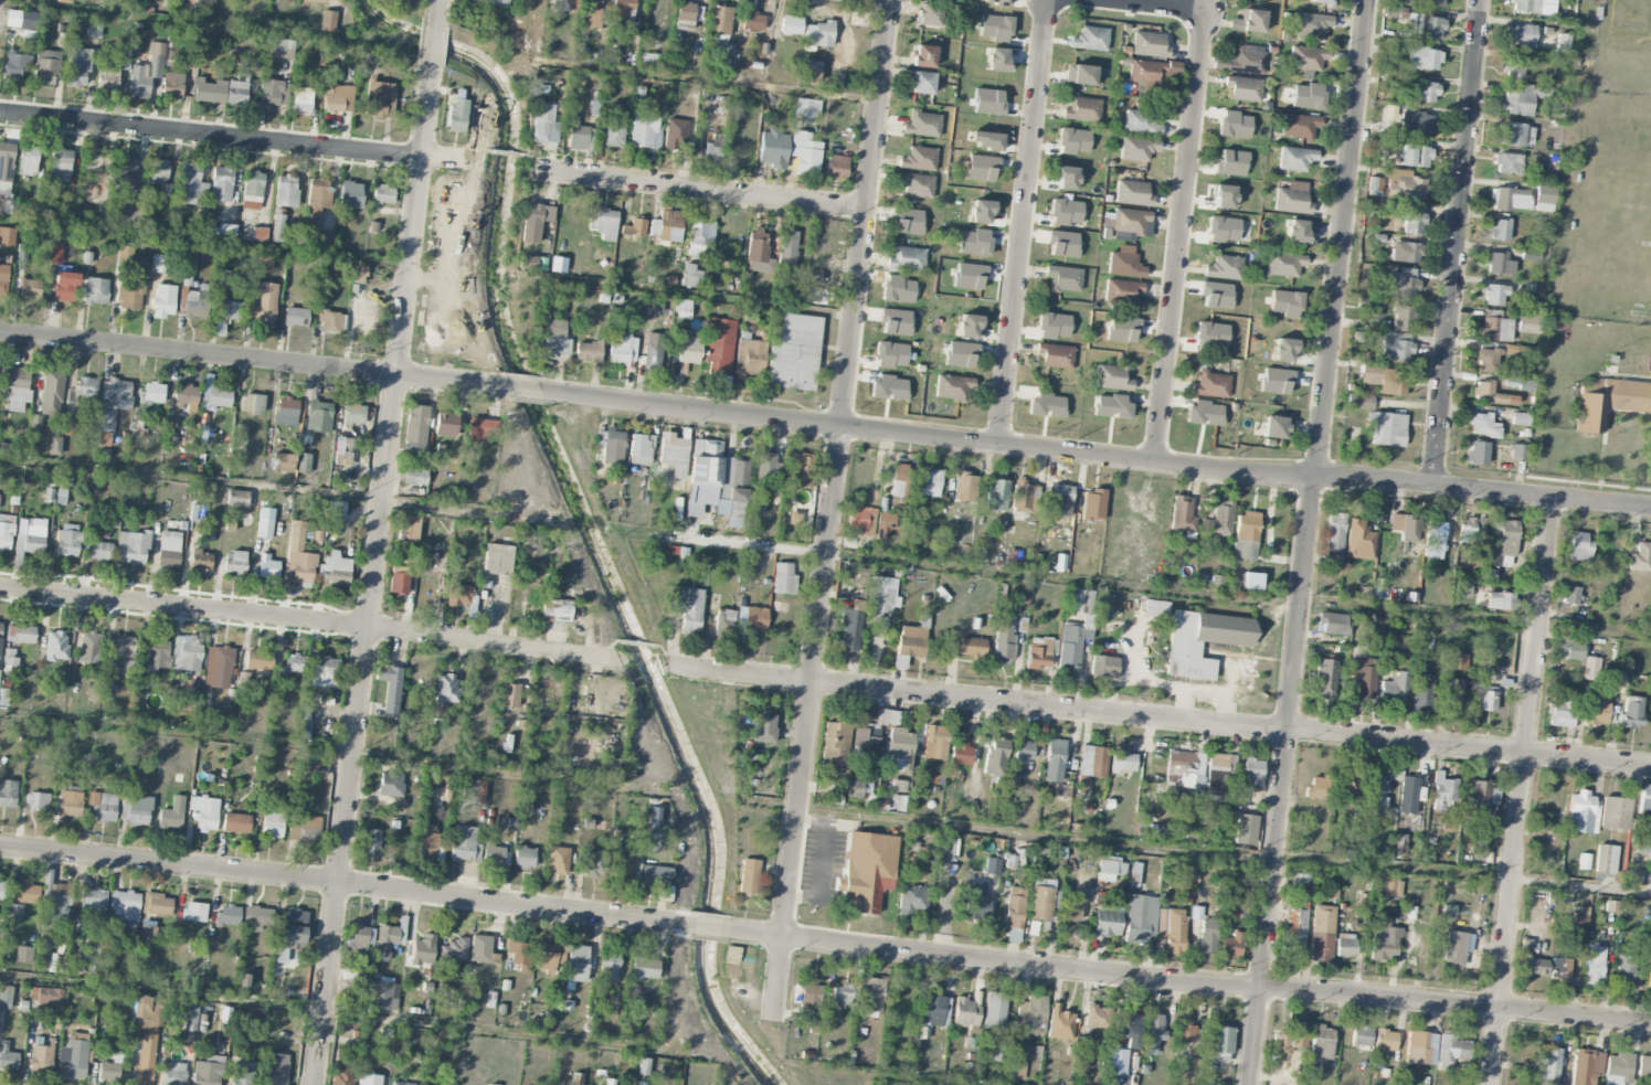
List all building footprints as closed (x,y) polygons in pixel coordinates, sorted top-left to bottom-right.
[(186,17),(201,18),(202,0),(187,0),(186,17)] [(571,0),(552,0),(552,12),(570,12),(571,0)] [(582,32),(601,31),(600,0),(581,0),(582,32)] [(611,25),(627,25),(628,9),(634,10),(634,0),(612,0),(611,25)] [(1334,0),(1311,0),(1311,3),(1323,3),(1323,8),(1334,8),(1334,0)] [(1540,13),(1541,0),(1511,0),(1511,12),(1540,13)] [(675,30),(693,30),(694,3),(677,2),(675,30)] [(940,26),(941,5),(917,4),(916,25),(940,26)] [(731,7),(710,6),(708,53),(732,53),(732,44),(729,44),(731,7)] [(6,27),(36,28),(37,11),(6,10),(6,27)] [(337,11),(322,10),(320,31),(334,32),(337,11)] [(1264,32),(1265,10),(1245,10),(1245,19),(1229,19),(1229,31),(1264,32)] [(763,30),(765,14),(744,11),(742,28),(763,30)] [(1332,27),(1333,14),(1294,13),(1293,36),(1325,37),(1325,27),(1332,27)] [(1011,17),(981,14),(978,38),(1009,41),(1011,17)] [(801,35),(802,17),(781,16),(780,34),(801,35)] [(1411,36),(1442,38),(1443,18),(1412,16),(1411,36)] [(102,19),(87,18),(86,37),(101,38),(102,19)] [(804,46),(832,46),(833,23),(805,22),(804,46)] [(1535,26),(1507,25),(1506,50),(1534,51),(1535,26)] [(1107,50),(1108,28),(1080,27),(1080,36),(1070,36),(1069,49),(1107,50)] [(1131,56),(1168,57),(1168,47),(1163,47),(1164,33),(1132,32),(1131,56)] [(1568,54),(1568,35),(1557,34),(1556,54),(1568,54)] [(274,57),(291,58),(292,40),(275,40),(274,57)] [(131,65),(128,97),(149,99),(151,77),(162,79),(165,43),(150,42),(148,66),(131,65)] [(913,67),(934,68),(935,46),(914,45),(913,67)] [(1263,73),(1264,46),(1234,45),(1234,57),(1215,57),(1214,70),(1263,73)] [(1329,48),(1291,46),(1290,69),(1321,70),(1321,60),(1328,60),(1329,48)] [(1439,70),(1440,49),(1409,47),(1407,69),(1439,70)] [(66,87),(85,87),(85,73),(90,73),(91,49),(68,48),(66,87)] [(1007,48),(986,49),(987,72),(1007,71),(1007,48)] [(57,85),(58,51),(35,50),(34,84),(57,85)] [(26,81),(27,54),(5,53),(3,80),(26,81)] [(657,68),(657,54),(639,53),(638,68),(657,68)] [(1130,59),(1128,82),(1159,86),(1160,74),(1179,76),(1180,64),(1130,59)] [(1507,79),(1524,79),(1524,59),(1507,59),(1507,79)] [(118,91),(120,62),(99,61),(98,90),(118,91)] [(818,83),(819,65),(801,64),(800,82),(818,83)] [(1065,84),(1098,85),(1099,66),(1066,65),(1065,84)] [(932,94),(934,73),(909,71),(907,93),(932,94)] [(162,97),(182,98),(183,73),(163,72),(162,97)] [(227,80),(226,105),(247,105),(248,74),(237,74),(237,81),(227,80)] [(204,81),(204,77),(195,77),(194,101),(225,103),(226,82),(204,81)] [(1260,101),(1261,78),(1225,77),(1224,87),(1229,87),(1229,100),(1260,101)] [(1436,104),(1439,82),(1418,79),(1415,101),(1436,104)] [(259,105),(286,106),(287,81),(261,80),(259,105)] [(396,83),(368,81),(365,117),(393,119),(396,83)] [(1324,85),(1307,83),(1307,87),(1294,85),(1292,106),(1321,109),(1324,85)] [(354,86),(331,85),(331,94),(324,94),(324,112),(353,113),(354,86)] [(1531,115),(1532,97),(1546,98),(1546,86),(1504,85),(1503,114),(1531,115)] [(291,111),(311,112),(312,88),(293,87),(291,111)] [(449,130),(465,131),(466,100),(462,99),(462,90),(451,89),(449,130)] [(1005,115),(1005,100),(1001,100),(1002,90),(974,89),(973,113),(1005,115)] [(741,128),(742,97),(731,96),(730,128),(741,128)] [(1101,100),(1069,96),(1068,109),(1063,108),(1062,118),(1099,122),(1101,100)] [(819,118),(820,100),(796,99),(795,117),(819,118)] [(557,144),(559,122),(553,122),(555,105),(535,103),(532,141),(557,144)] [(1123,133),(1160,135),(1161,120),(1151,120),(1151,110),(1124,109),(1123,133)] [(1217,134),(1247,138),(1251,115),(1221,110),(1217,134)] [(631,147),(659,148),(661,113),(632,111),(631,147)] [(940,113),(909,112),(909,124),(902,123),(902,135),(939,136),(940,113)] [(1432,115),(1402,112),(1400,135),(1430,138),(1432,115)] [(1282,138),(1313,139),(1314,128),(1319,129),(1320,116),(1283,114),(1282,138)] [(623,147),(624,119),(605,118),(604,147),(623,147)] [(1505,130),(1501,130),(1500,145),(1526,147),(1528,124),(1505,123),(1505,130)] [(595,126),(569,125),(569,148),(594,149),(595,126)] [(1057,152),(1087,155),(1090,131),(1060,127),(1057,152)] [(1000,150),(1002,134),(970,131),(968,146),(1000,150)] [(705,143),(702,161),(720,164),(725,134),(713,132),(711,143),(705,143)] [(821,142),(810,141),(811,133),(798,132),(795,170),(819,172),(821,142)] [(752,133),(726,133),(726,152),(730,152),(730,164),(751,165),(752,133)] [(767,151),(765,168),(784,170),(788,136),(761,133),(759,150),(767,151)] [(1159,139),(1121,138),(1120,160),(1148,161),(1148,151),(1159,151),(1159,139)] [(0,142),(0,195),(3,195),(2,211),(9,212),(15,144),(0,142)] [(1399,166),(1430,168),(1431,146),(1400,144),(1399,166)] [(37,176),(38,146),(19,146),(18,175),(37,176)] [(898,156),(898,169),(936,170),(937,148),(909,147),(908,157),(898,156)] [(1317,163),(1318,149),(1280,148),(1279,170),(1306,171),(1307,162),(1317,163)] [(70,182),(71,149),(51,149),(51,182),(70,182)] [(1246,152),(1220,150),(1219,159),(1215,158),(1213,174),(1244,177),(1246,152)] [(1521,174),(1522,154),(1496,153),(1495,173),(1521,174)] [(845,178),(848,156),(828,154),(825,176),(845,178)] [(995,182),(997,157),(968,155),(966,179),(995,182)] [(137,157),(118,156),(115,187),(127,188),(127,180),(135,181),(137,157)] [(169,161),(150,158),(147,179),(166,182),(169,161)] [(209,184),(199,183),(200,164),(183,163),(180,204),(196,205),(197,196),(208,197),(209,184)] [(1056,188),(1075,191),(1077,168),(1058,166),(1056,188)] [(211,201),(231,201),(232,167),(212,167),(211,201)] [(1425,179),(1410,178),(1410,170),(1386,169),(1385,198),(1425,199),(1425,179)] [(245,171),(241,208),(260,210),(264,173),(245,171)] [(933,198),(934,175),(897,173),(896,184),(905,185),(905,197),(933,198)] [(298,176),(276,175),(275,206),(296,207),(298,176)] [(317,230),(319,208),(327,209),(330,181),(310,179),(304,245),(331,248),(333,231),(317,230)] [(1114,202),(1151,207),(1153,195),(1146,194),(1147,183),(1117,179),(1114,202)] [(1276,188),(1273,210),(1310,215),(1312,204),(1305,203),(1308,183),(1288,180),(1286,189),(1276,188)] [(340,207),(361,208),(363,183),(341,182),(340,207)] [(175,185),(163,183),(161,198),(172,199),(175,185)] [(1213,208),(1231,209),(1232,186),(1214,185),(1213,208)] [(1534,210),(1552,212),(1555,187),(1537,185),(1534,210)] [(393,187),(373,186),(373,202),(392,203),(393,187)] [(1530,190),(1493,188),(1492,209),(1529,211),(1530,190)] [(1081,225),(1082,201),(1051,199),(1049,223),(1081,225)] [(991,201),(971,200),(970,223),(991,224),(991,201)] [(532,227),(532,223),(541,223),(542,204),(524,203),(523,227),(532,227)] [(614,242),(617,210),(593,208),(591,231),(601,232),(600,241),(614,242)] [(1152,212),(1114,208),(1113,215),(1103,214),(1102,225),(1106,225),(1107,216),(1112,217),(1111,232),(1150,236),(1152,212)] [(682,210),(660,209),(660,220),(651,220),(650,234),(658,235),(658,246),(668,246),(668,242),(681,242),(682,210)] [(923,210),(899,209),(898,218),(895,218),(894,233),(922,235),(923,210)] [(1402,233),(1423,236),(1426,213),(1405,210),(1402,233)] [(285,215),(274,214),(270,242),(282,243),(285,215)] [(1240,220),(1209,216),(1206,239),(1236,243),(1240,220)] [(631,225),(620,225),(620,236),(644,237),(645,219),(631,218),(631,225)] [(1508,241),(1509,220),(1489,219),(1488,240),(1508,241)] [(714,221),(690,220),(689,257),(713,258),(714,221)] [(1308,221),(1288,221),(1287,242),(1307,243),(1308,221)] [(237,225),(219,224),(218,229),(206,228),(206,238),(235,240),(237,225)] [(0,227),(0,246),(14,247),(15,228),(0,227)] [(267,228),(251,227),(250,242),(266,243),(267,228)] [(773,273),(774,259),(764,259),(767,228),(750,227),(747,262),(750,263),(749,271),(773,273)] [(958,253),(989,254),(989,231),(959,230),(958,253)] [(796,231),(779,231),(778,265),(795,266),(796,231)] [(1077,257),(1078,233),(1049,231),(1048,255),(1077,257)] [(61,264),(62,242),(51,242),(50,264),(61,264)] [(1419,263),(1420,243),(1391,242),(1390,262),(1419,263)] [(133,247),(119,245),(117,268),(131,269),(133,247)] [(1144,278),(1146,266),(1134,265),(1136,247),(1118,245),(1117,252),(1109,251),(1107,274),(1144,278)] [(924,271),(925,248),(894,247),(894,258),(887,258),(886,270),(924,271)] [(1521,259),(1537,260),(1538,250),(1521,249),(1521,259)] [(1506,260),(1506,253),(1486,252),(1485,273),(1513,274),(1514,261),(1506,260)] [(1304,267),(1305,255),(1268,254),(1267,276),(1299,277),(1299,267),(1304,267)] [(169,273),(170,256),(153,255),(152,272),(169,273)] [(519,269),(535,271),(537,257),(521,255),(519,269)] [(1241,257),(1215,255),(1214,265),(1204,264),(1202,276),(1239,280),(1241,257)] [(254,271),(272,271),(273,257),(255,256),(254,271)] [(987,266),(957,262),(954,287),(980,290),(981,280),(985,281),(987,266)] [(7,296),(8,264),(0,264),(0,296),(7,296)] [(76,273),(70,273),(70,266),(56,265),(54,301),(75,301),(76,273)] [(702,267),(684,265),(682,286),(700,288),(702,267)] [(1049,290),(1081,291),(1081,268),(1044,267),(1044,277),(1049,277),(1049,290)] [(1389,269),(1388,297),(1416,298),(1417,270),(1389,269)] [(913,302),(914,281),(903,281),(903,276),(883,275),(883,301),(913,302)] [(107,304),(107,278),(85,278),(84,303),(107,304)] [(41,280),(20,279),(19,298),(41,299),(41,280)] [(1136,293),(1142,294),(1143,281),(1104,280),(1103,303),(1136,305),(1136,293)] [(253,326),(274,328),(278,284),(251,281),(248,303),(256,304),(253,326)] [(1200,306),(1229,310),(1232,285),(1204,281),(1200,306)] [(142,309),(143,283),(133,283),(133,288),(119,288),(118,308),(142,309)] [(153,317),(174,318),(175,285),(155,284),(153,317)] [(1503,306),(1504,285),(1483,285),(1482,305),(1503,306)] [(1298,317),(1301,294),(1272,290),(1269,312),(1298,317)] [(184,317),(206,317),(207,291),(185,291),(184,317)] [(353,336),(375,337),(377,299),(355,298),(353,336)] [(689,319),(691,301),(678,300),(676,318),(689,319)] [(218,320),(241,320),(242,301),(218,301),(218,320)] [(1380,321),(1380,303),(1367,303),(1366,321),(1380,321)] [(1413,332),(1414,307),(1393,306),(1392,331),(1413,332)] [(284,325),(308,326),(308,308),(285,307),(284,325)] [(911,310),(880,309),(879,323),(883,323),(882,334),(910,335),(911,310)] [(320,312),(319,330),(341,332),(342,313),(320,312)] [(766,388),(816,391),(821,316),(771,313),(766,388)] [(1068,338),(1069,315),(1039,313),(1038,337),(1068,338)] [(978,315),(958,315),(958,338),(978,337),(978,315)] [(1538,334),(1540,317),(1518,315),(1516,332),(1538,334)] [(1136,343),(1138,320),(1109,317),(1106,340),(1136,343)] [(1512,319),(1482,318),(1482,326),(1477,326),(1477,340),(1511,341),(1512,319)] [(539,358),(555,359),(556,353),(570,355),(571,340),(564,339),(566,321),(543,319),(539,358)] [(734,320),(707,319),(705,363),(710,363),(709,375),(732,376),(734,320)] [(225,321),(211,320),(210,335),(224,336),(225,321)] [(1226,347),(1227,324),(1196,323),(1195,345),(1226,347)] [(1410,362),(1413,334),(1383,331),(1380,359),(1410,362)] [(637,339),(610,336),(608,362),(634,365),(637,339)] [(676,362),(698,364),(701,338),(680,336),(676,362)] [(735,382),(744,382),(744,375),(763,376),(765,341),(736,339),(735,382)] [(1292,362),(1294,341),(1274,339),(1272,360),(1292,362)] [(575,361),(601,362),(602,342),(576,341),(575,361)] [(906,368),(907,344),(876,342),(875,366),(906,368)] [(974,367),(975,343),(947,342),(946,366),(974,367)] [(644,370),(661,371),(662,343),(645,343),(644,370)] [(1073,346),(1036,345),(1036,354),(1041,354),(1041,367),(1072,369),(1073,346)] [(1497,373),(1498,349),(1477,349),(1476,372),(1497,373)] [(1096,364),(1095,388),(1132,390),(1132,380),(1127,380),(1128,366),(1096,364)] [(7,410),(23,412),(24,402),(28,402),(31,368),(3,366),(1,387),(9,388),(7,410)] [(1377,385),(1379,368),(1361,366),(1359,383),(1377,385)] [(1288,395),(1292,372),(1262,367),(1258,390),(1288,395)] [(62,371),(43,370),(42,415),(61,415),(62,371)] [(1189,394),(1227,398),(1230,375),(1199,371),(1197,384),(1191,383),(1189,394)] [(1405,386),(1409,386),(1410,372),(1379,371),(1378,394),(1404,396),(1405,386)] [(872,398),(887,398),(887,399),(905,400),(906,377),(873,376),(872,398)] [(971,377),(936,376),(935,397),(957,399),(956,403),(970,404),(971,377)] [(69,389),(67,415),(76,416),(77,397),(96,397),(98,378),(77,377),(76,389),(69,389)] [(1534,381),(1504,377),(1503,387),(1533,391),(1534,381)] [(1580,378),(1575,431),(1602,434),(1604,410),(1650,414),(1650,384),(1580,378)] [(101,379),(98,430),(114,431),(116,410),(131,411),(132,381),(101,379)] [(1473,402),(1517,404),(1517,395),(1492,394),(1493,382),(1474,381),(1473,402)] [(164,384),(142,383),(141,402),(163,403),(164,384)] [(178,384),(177,404),(187,405),(187,410),(196,411),(199,386),(178,384)] [(207,391),(203,391),(202,404),(231,405),(231,389),(208,388),(207,391)] [(1029,415),(1045,417),(1045,416),(1062,418),(1065,396),(1032,392),(1029,415)] [(1112,417),(1112,418),(1127,420),(1130,397),(1096,393),(1094,415),(1112,417)] [(1373,409),(1373,394),(1348,393),(1347,408),(1373,409)] [(240,394),(239,412),(264,413),(264,395),(240,394)] [(298,399),(275,398),(274,423),(297,424),(298,399)] [(330,432),(331,402),(307,401),(306,432),(330,432)] [(365,402),(345,401),(344,424),(364,425),(365,402)] [(1186,406),(1185,423),(1202,425),(1221,426),(1223,403),(1194,401),(1194,407),(1186,406)] [(405,453),(426,454),(427,406),(407,405),(405,453)] [(1499,437),(1500,423),(1490,423),(1491,416),(1511,418),(1511,425),(1528,426),(1529,410),(1470,407),(1468,436),(1499,437)] [(458,414),(436,413),(435,435),(457,436),(458,414)] [(1371,445),(1404,446),(1405,414),(1368,413),(1368,430),(1371,430),(1371,445)] [(1287,418),(1264,415),(1261,437),(1285,440),(1287,418)] [(485,442),(486,435),(496,436),(496,420),(469,419),(468,442),(485,442)] [(602,464),(622,465),(624,432),(613,432),(613,429),(596,428),(595,446),(603,446),(602,464)] [(97,445),(110,446),(111,432),(98,431),(97,445)] [(684,479),(689,439),(673,437),(674,433),(662,432),(658,463),(673,465),(672,478),(684,479)] [(651,465),(652,435),(630,434),(629,464),(651,465)] [(59,455),(61,437),(51,436),(49,454),(59,455)] [(353,438),(336,437),(335,453),(352,454),(353,438)] [(686,516),(701,517),(702,505),(715,505),(714,514),(727,515),(726,527),(743,529),(747,460),(721,458),(722,441),(691,439),(686,516)] [(1487,465),(1488,442),(1468,441),(1467,464),(1487,465)] [(1510,459),(1526,459),(1527,445),(1510,444),(1510,459)] [(776,453),(757,452),(756,481),(780,483),(781,463),(775,463),(776,453)] [(272,471),(293,472),(294,454),(273,453),(272,471)] [(309,474),(310,454),(298,453),(297,473),(309,474)] [(813,454),(792,453),(791,488),(812,488),(813,454)] [(906,498),(911,466),(894,464),(889,496),(906,498)] [(405,484),(427,485),(427,470),(405,469),(405,484)] [(940,497),(941,471),(922,470),(921,496),(940,497)] [(976,474),(955,473),(954,500),(975,501),(976,474)] [(1005,512),(1009,481),(989,479),(985,509),(1005,512)] [(1012,511),(1031,512),(1032,483),(1013,482),(1012,511)] [(1072,486),(1052,485),(1051,510),(1071,512),(1072,486)] [(64,506),(66,490),(57,489),(56,505),(64,506)] [(248,492),(228,489),(226,504),(246,507),(248,492)] [(1083,489),(1082,519),(1104,519),(1104,490),(1083,489)] [(1195,532),(1196,518),(1191,517),(1192,497),(1172,496),(1171,531),(1195,532)] [(328,517),(345,518),(345,502),(328,501),(328,517)] [(1213,519),(1205,519),(1205,535),(1231,536),(1232,501),(1214,501),(1213,519)] [(875,508),(849,507),(848,528),(864,529),(864,536),(874,536),(875,508)] [(789,523),(800,524),(801,513),(790,512),(789,523)] [(895,514),(878,512),(876,538),(888,539),(889,529),(894,530),(895,514)] [(1232,558),(1255,560),(1259,514),(1237,512),(1232,558)] [(1326,551),(1343,551),(1344,513),(1327,513),(1326,551)] [(397,539),(417,542),(420,517),(401,514),(397,539)] [(1400,556),(1417,557),(1419,515),(1391,514),(1390,530),(1401,531),(1400,556)] [(12,549),(14,515),(0,515),(0,549),(12,549)] [(257,538),(271,538),(272,519),(258,518),(257,538)] [(1467,542),(1467,534),(1484,534),(1484,518),(1458,518),(1459,543),(1467,542)] [(1375,532),(1368,532),(1368,520),(1348,519),(1346,558),(1374,559),(1375,532)] [(313,583),(315,554),(303,553),(305,521),(289,520),(285,582),(313,583)] [(1441,559),(1446,523),(1427,520),(1421,556),(1441,559)] [(1516,556),(1517,521),(1492,520),(1491,556),(1516,556)] [(58,556),(79,557),(80,524),(58,524),(58,556)] [(119,531),(116,562),(147,565),(149,533),(119,531)] [(158,566),(179,567),(181,532),(160,531),(158,566)] [(1567,560),(1592,561),(1593,543),(1585,543),(1586,532),(1568,531),(1567,560)] [(91,560),(111,561),(112,543),(92,542),(91,560)] [(1629,553),(1628,570),(1650,571),(1650,549),(1650,543),(1637,542),(1636,554),(1629,553)] [(510,576),(514,547),(486,543),(482,573),(510,576)] [(202,548),(192,547),(189,569),(210,571),(212,554),(201,553),(202,548)] [(338,551),(325,550),(324,584),(349,585),(350,559),(338,559),(338,551)] [(245,576),(246,553),(225,551),(224,575),(245,576)] [(278,579),(279,561),(269,561),(269,554),(258,553),(257,578),(278,579)] [(792,563),(774,562),(773,593),(796,594),(797,575),(792,575),(792,563)] [(410,568),(392,565),(388,593),(406,595),(410,568)] [(897,578),(869,577),(866,620),(880,621),(880,613),(891,613),(892,607),(899,608),(900,597),(895,597),(897,578)] [(1470,583),(1455,582),(1454,597),(1470,598),(1470,583)] [(447,605),(471,606),(472,585),(448,584),(447,605)] [(704,591),(671,586),(669,604),(676,605),(675,613),(682,614),(680,629),(698,632),(704,591)] [(1577,604),(1579,587),(1564,586),(1562,603),(1577,604)] [(1092,614),(1093,590),(1072,590),(1071,613),(1092,614)] [(1512,593),(1487,592),(1486,608),(1512,609),(1512,593)] [(541,621),(571,622),(572,600),(542,599),(541,621)] [(862,600),(851,599),(851,608),(841,608),(840,628),(843,628),(842,650),(860,651),(862,600)] [(1142,615),(1166,619),(1169,603),(1145,599),(1142,615)] [(767,608),(744,607),(743,631),(766,632),(767,608)] [(733,638),(734,610),(716,609),(715,638),(733,638)] [(1164,676),(1213,680),(1215,660),(1198,658),(1200,642),(1251,647),(1254,619),(1171,611),(1164,676)] [(1346,634),(1347,613),(1319,612),(1318,633),(1346,634)] [(994,663),(1011,664),(1013,621),(996,620),(994,663)] [(35,625),(14,625),(14,642),(34,643),(35,625)] [(1081,626),(1060,625),(1058,669),(1079,670),(1081,626)] [(906,668),(906,657),(924,658),(925,627),(898,626),(896,667),(906,668)] [(66,660),(68,631),(47,630),(46,660),(66,660)] [(82,631),(78,662),(98,664),(101,634),(82,631)] [(1583,640),(1574,640),(1575,633),(1558,633),(1558,651),(1565,652),(1565,659),(1583,660),(1583,640)] [(107,673),(123,673),(123,668),(134,669),(135,636),(109,635),(107,673)] [(194,636),(173,635),(171,674),(180,675),(180,673),(200,673),(201,645),(194,644),(194,636)] [(958,655),(983,658),(985,639),(960,636),(958,655)] [(1026,668),(1048,669),(1049,653),(1056,654),(1057,639),(1041,638),(1041,647),(1028,647),(1026,668)] [(146,666),(167,668),(170,641),(148,639),(146,666)] [(205,687),(231,688),(232,647),(206,646),(205,687)] [(1119,649),(1098,646),(1097,655),(1092,655),(1090,675),(1116,678),(1119,649)] [(15,667),(18,651),(5,649),(3,665),(15,667)] [(246,669),(271,670),(272,650),(246,649),(246,669)] [(1470,671),(1470,654),(1448,653),(1448,670),(1470,671)] [(304,674),(306,656),(286,654),(284,672),(304,674)] [(314,655),(310,684),(335,688),(339,660),(314,655)] [(1600,658),(1585,656),(1581,678),(1596,681),(1600,658)] [(1337,660),(1316,659),(1315,695),(1335,695),(1337,660)] [(383,717),(398,718),(401,667),(376,666),(375,680),(385,681),(383,717)] [(1376,666),(1359,666),(1358,698),(1375,698),(1376,666)] [(1382,680),(1381,701),(1407,702),(1408,672),(1398,671),(1397,680),(1382,680)] [(456,704),(458,675),(437,674),(436,703),(456,704)] [(1433,711),(1434,675),(1415,675),(1414,710),(1433,711)] [(1465,681),(1450,679),(1447,704),(1461,706),(1465,681)] [(518,707),(519,685),(501,684),(500,707),(518,707)] [(1479,711),(1495,711),(1497,686),(1476,685),(1476,698),(1480,698),(1479,711)] [(1609,688),(1584,687),(1583,724),(1608,725),(1609,688)] [(1575,693),(1550,692),(1548,726),(1573,727),(1575,693)] [(1617,714),(1617,727),(1641,728),(1642,697),(1624,697),(1624,714),(1617,714)] [(311,707),(301,707),(300,740),(310,740),(311,707)] [(855,728),(854,747),(878,748),(880,724),(887,724),(896,724),(897,711),(876,710),(875,724),(865,724),(865,728),(855,728)] [(777,715),(755,711),(750,741),(772,744),(777,715)] [(821,764),(847,766),(849,723),(824,722),(821,764)] [(887,753),(891,754),(889,770),(910,773),(915,734),(906,733),(906,728),(890,726),(887,753)] [(924,759),(946,760),(947,726),(925,726),(924,759)] [(1000,777),(1009,740),(990,736),(982,773),(1000,777)] [(1060,783),(1065,740),(1047,738),(1043,781),(1060,783)] [(950,764),(971,765),(972,741),(951,740),(950,764)] [(1015,761),(1032,762),(1033,741),(1016,740),(1015,761)] [(1106,777),(1107,747),(1079,746),(1077,792),(1086,792),(1086,777),(1106,777)] [(1167,750),(1166,781),(1175,782),(1174,787),(1203,789),(1205,748),(1195,748),(1195,752),(1167,750)] [(1136,752),(1111,751),(1111,771),(1135,772),(1136,752)] [(324,769),(326,756),(299,753),(298,766),(324,769)] [(1207,795),(1225,796),(1226,780),(1234,780),(1235,754),(1207,754),(1207,795)] [(1262,784),(1263,760),(1243,759),(1242,782),(1262,784)] [(1358,769),(1339,766),(1335,790),(1355,793),(1358,769)] [(1442,771),(1437,770),(1431,809),(1445,811),(1446,801),(1455,802),(1458,780),(1441,778),(1442,771)] [(405,775),(381,771),(378,794),(401,798),(405,775)] [(1374,779),(1367,778),(1366,807),(1385,808),(1387,774),(1374,773),(1374,779)] [(1327,800),(1328,777),(1311,776),(1311,787),(1305,786),(1304,799),(1327,800)] [(1417,777),(1400,777),(1399,813),(1417,814),(1417,777)] [(16,810),(18,781),(0,780),(0,808),(16,810)] [(485,781),(465,780),(464,801),(484,802),(485,781)] [(892,791),(905,792),(906,780),(892,780),(892,791)] [(1467,807),(1477,808),(1476,813),(1486,814),(1488,803),(1497,804),(1498,789),(1489,789),(1490,782),(1469,780),(1467,807)] [(863,792),(871,792),(872,782),(848,781),(848,797),(863,798),(863,792)] [(1641,786),(1639,811),(1650,812),(1650,786),(1641,786)] [(81,791),(59,791),(58,817),(80,817),(81,791)] [(1597,834),(1599,799),(1588,798),(1588,792),(1570,791),(1568,832),(1597,834)] [(27,793),(26,811),(49,812),(50,794),(27,793)] [(95,804),(95,821),(115,822),(116,794),(90,793),(89,804),(95,804)] [(151,797),(142,796),(142,794),(123,793),(120,823),(148,826),(151,797)] [(158,827),(182,828),(183,795),(172,794),(171,809),(159,809),(158,827)] [(894,811),(907,812),(908,796),(896,795),(894,811)] [(219,798),(189,797),(189,810),(197,810),(196,830),(217,832),(219,798)] [(1630,798),(1602,797),(1600,828),(1629,830),(1630,798)] [(250,815),(224,813),(223,832),(249,833),(250,815)] [(262,838),(283,839),(283,813),(262,813),(262,838)] [(1257,815),(1236,814),(1235,844),(1256,845),(1257,815)] [(320,817),(290,815),(289,841),(318,842),(320,817)] [(436,856),(438,825),(422,824),(420,855),(436,856)] [(1172,825),(1137,824),(1137,837),(1171,838),(1172,825)] [(474,844),(476,827),(453,825),(450,860),(479,862),(481,845),(474,844)] [(380,829),(363,829),(362,855),(380,855),(380,829)] [(878,914),(880,890),(893,891),(897,836),(847,832),(841,912),(878,914)] [(659,833),(647,833),(647,852),(659,852),(659,833)] [(1406,853),(1406,834),(1395,834),(1395,853),(1406,853)] [(1635,836),(1634,853),(1650,853),(1650,837),(1635,836)] [(505,845),(484,843),(482,865),(503,867),(505,845)] [(1617,845),(1596,845),(1595,873),(1615,874),(1617,845)] [(535,848),(515,846),(513,866),(533,869),(535,848)] [(568,875),(569,848),(548,847),(547,874),(568,875)] [(604,878),(605,852),(586,851),(585,877),(604,878)] [(1588,870),(1590,855),(1581,853),(1578,869),(1588,870)] [(610,879),(634,880),(636,857),(611,856),(610,879)] [(1098,881),(1114,882),(1115,875),(1126,875),(1126,863),(1118,863),(1119,857),(1099,856),(1098,881)] [(1000,858),(986,858),(985,875),(999,875),(1000,858)] [(758,893),(759,860),(741,859),(739,892),(758,893)] [(672,886),(669,886),(671,868),(643,865),(640,884),(660,887),(658,900),(670,902),(672,886)] [(1310,874),(1291,873),(1290,890),(1309,891),(1310,874)] [(1402,880),(1383,879),(1382,894),(1401,895),(1402,880)] [(1028,919),(1050,922),(1054,881),(1049,880),(1048,887),(1032,885),(1028,919)] [(39,883),(19,881),(18,903),(38,904),(39,883)] [(984,896),(985,882),(966,881),(964,918),(988,919),(989,897),(984,896)] [(1337,899),(1338,882),(1328,882),(1328,899),(1337,899)] [(45,922),(68,924),(72,885),(49,883),(45,922)] [(911,917),(911,911),(927,912),(929,887),(900,884),(896,916),(911,917)] [(1180,902),(1189,902),(1191,885),(1182,884),(1180,902)] [(1018,930),(1020,930),(1027,889),(1009,886),(1002,928),(1013,930),(1012,938),(1017,939),(1018,930)] [(105,920),(105,889),(80,888),(80,919),(105,920)] [(117,927),(137,930),(141,894),(111,890),(108,913),(119,914),(117,927)] [(170,917),(173,896),(144,893),(142,913),(170,917)] [(1155,937),(1157,896),(1128,895),(1126,942),(1147,943),(1147,937),(1155,937)] [(205,922),(206,904),(184,902),(183,921),(205,922)] [(217,905),(216,925),(239,926),(240,906),(217,905)] [(1080,922),(1081,906),(1063,905),(1062,921),(1080,922)] [(1336,907),(1314,905),(1309,961),(1330,963),(1336,907)] [(273,908),(243,907),(242,925),(272,926),(273,908)] [(1094,935),(1120,936),(1121,908),(1095,907),(1094,935)] [(305,949),(305,909),(287,908),(287,918),(281,918),(280,949),(305,949)] [(1573,908),(1570,936),(1585,938),(1588,910),(1573,908)] [(1158,932),(1166,932),(1166,954),(1183,955),(1185,909),(1159,909),(1158,932)] [(1285,953),(1305,953),(1306,909),(1285,909),(1285,953)] [(1389,927),(1389,918),(1372,917),(1371,960),(1398,960),(1399,928),(1389,927)] [(1199,954),(1215,954),(1217,920),(1201,919),(1199,954)] [(366,944),(373,945),(374,928),(362,928),(362,922),(349,921),(348,950),(366,951),(366,944)] [(391,944),(396,945),(399,928),(379,925),(374,957),(389,959),(391,944)] [(1472,953),(1473,934),(1446,931),(1443,964),(1462,965),(1463,952),(1472,953)] [(1219,956),(1240,957),(1242,932),(1232,932),(1232,938),(1220,938),(1219,956)] [(412,940),(411,964),(433,965),(434,934),(422,934),(422,940),(412,940)] [(1336,956),(1355,956),(1356,934),(1337,934),(1336,956)] [(489,962),(490,935),(471,935),(470,961),(489,962)] [(440,945),(440,959),(467,960),(467,939),(448,938),(448,945),(440,945)] [(519,973),(529,973),(530,943),(520,943),(520,939),(506,938),(506,953),(511,953),(511,964),(519,965),(519,973)] [(38,958),(49,958),(50,939),(38,939),(38,958)] [(558,944),(538,941),(534,970),(554,973),(558,944)] [(567,981),(587,982),(588,946),(567,945),(567,981)] [(1600,989),(1605,947),(1588,945),(1582,986),(1600,989)] [(33,948),(16,946),(15,961),(31,963),(33,948)] [(617,980),(620,956),(602,954),(599,978),(617,980)] [(657,979),(658,960),(645,959),(645,955),(633,954),(632,978),(657,979)] [(1521,975),(1547,976),(1547,960),(1529,959),(1530,954),(1521,954),(1521,975)] [(1635,956),(1616,956),(1615,986),(1634,986),(1635,956)] [(1550,980),(1570,981),(1571,959),(1551,958),(1550,980)] [(339,993),(349,994),(353,973),(342,971),(339,993)] [(879,1016),(885,980),(863,977),(857,1012),(879,1016)] [(399,983),(371,980),(368,1008),(390,1011),(391,1000),(397,1000),(399,983)] [(833,984),(832,1006),(851,1007),(852,985),(833,984)] [(11,1009),(13,986),(0,985),(0,992),(0,1008),(11,1009)] [(821,986),(801,985),(800,1012),(820,1012),(821,986)] [(62,1012),(64,989),(32,987),(31,1000),(44,1001),(43,1011),(62,1012)] [(1005,1030),(1006,993),(985,992),(984,1030),(1005,1030)] [(162,998),(134,995),(129,1042),(140,1043),(137,1065),(133,1065),(131,1083),(150,1084),(152,1084),(162,998)] [(942,1019),(944,996),(921,995),(919,1025),(947,1027),(947,1020),(942,1019)] [(1046,996),(1027,995),(1027,1002),(1017,1001),(1016,1026),(1025,1026),(1025,1033),(1045,1034),(1046,996)] [(953,1024),(978,1026),(980,1002),(955,999),(953,1024)] [(182,1031),(197,1031),(197,1003),(183,1002),(182,1031)] [(1060,1003),(1050,1003),(1049,1038),(1072,1039),(1073,1012),(1060,1011),(1060,1003)] [(1109,1006),(1086,1006),(1086,1027),(1108,1028),(1109,1006)] [(1125,1049),(1139,1050),(1142,1016),(1131,1014),(1131,1010),(1119,1008),(1116,1034),(1126,1035),(1125,1049)] [(1143,1053),(1156,1055),(1158,1040),(1162,1040),(1166,1016),(1149,1013),(1143,1053)] [(1195,1043),(1196,1023),(1179,1022),(1178,1042),(1195,1043)] [(1291,1054),(1291,1048),(1307,1049),(1308,1026),(1292,1025),(1291,1034),(1273,1034),(1272,1053),(1291,1054)] [(1312,1026),(1311,1058),(1332,1059),(1333,1027),(1312,1026)] [(1370,1046),(1371,1027),(1352,1026),(1351,1045),(1370,1046)] [(1230,1063),(1231,1028),(1209,1027),(1208,1062),(1230,1063)] [(1374,1050),(1396,1051),(1396,1030),(1375,1030),(1374,1050)] [(1435,1065),(1436,1033),(1407,1031),(1405,1064),(1435,1065)] [(59,1047),(57,1076),(85,1077),(88,1034),(69,1033),(68,1048),(59,1047)] [(1455,1034),(1439,1034),(1438,1060),(1469,1062),(1470,1041),(1454,1041),(1455,1034)] [(17,1070),(19,1053),(8,1053),(8,1043),(0,1043),(0,1069),(17,1070)] [(1008,1062),(1009,1045),(990,1044),(990,1062),(1008,1062)] [(29,1074),(49,1076),(53,1047),(33,1045),(29,1074)] [(1557,1081),(1561,1051),(1542,1048),(1538,1079),(1557,1081)] [(1126,1075),(1127,1050),(1110,1049),(1109,1074),(1126,1075)] [(1601,1076),(1604,1052),(1574,1049),(1570,1084),(1593,1084),(1594,1075),(1601,1076)] [(263,1052),(259,1084),(286,1084),(289,1055),(263,1052)] [(1603,1084),(1618,1084),(1618,1082),(1630,1083),(1633,1056),(1607,1053),(1603,1084)] [(193,1084),(221,1084),(222,1056),(207,1055),(207,1062),(194,1061),(193,1084)] [(1638,1056),(1638,1077),(1650,1077),(1650,1056),(1638,1056)] [(646,1075),(648,1059),(640,1058),(638,1074),(646,1075)] [(118,1083),(119,1063),(99,1062),(98,1082),(118,1083)] [(233,1062),(232,1084),(253,1084),(254,1062),(233,1062)] [(160,1069),(159,1084),(184,1084),(185,1064),(169,1063),(169,1070),(160,1069)] [(1025,1078),(1025,1063),(1012,1063),(1012,1078),(1025,1078)] [(333,1068),(331,1084),(352,1084),(353,1070),(333,1068)] [(572,1072),(570,1084),(582,1084),(583,1074),(572,1072)] [(358,1074),(358,1084),(381,1084),(381,1075),(358,1074)]
